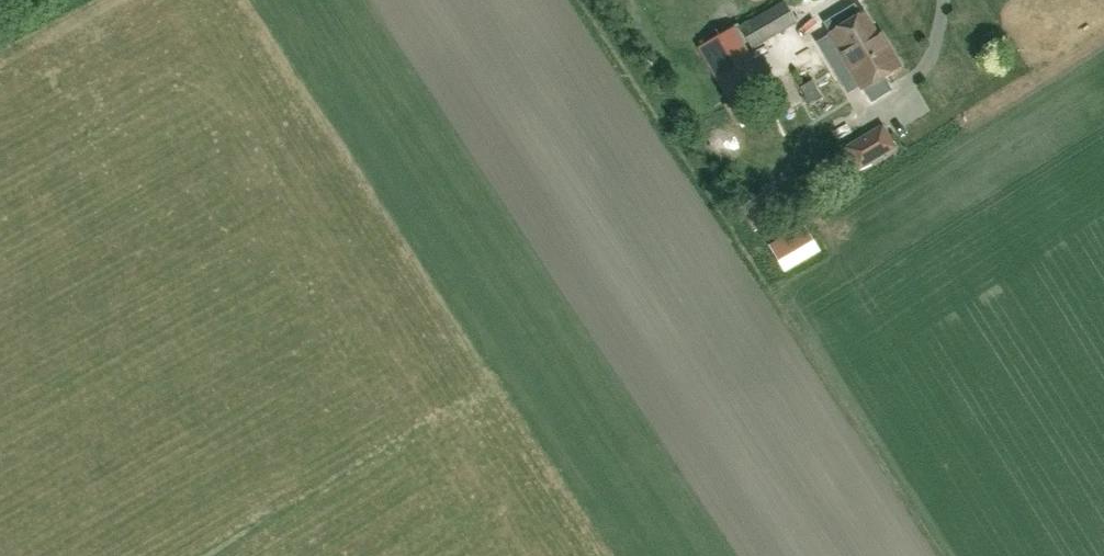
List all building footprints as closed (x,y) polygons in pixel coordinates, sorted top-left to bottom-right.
[(753,48),(797,22),(785,1),(741,27),(753,48)] [(830,33),(846,59),(863,87),(900,65),(888,45),(885,47),(864,13),(830,33)] [(740,100),(764,86),(732,31),(700,49),(732,104),(727,107),(736,122),(749,115),(740,100)] [(882,127),(848,148),(859,166),(893,146),(882,127)] [(756,230),(765,224),(753,204),(744,210),(756,230)] [(788,273),(821,253),(805,227),(772,247),(788,273)]
